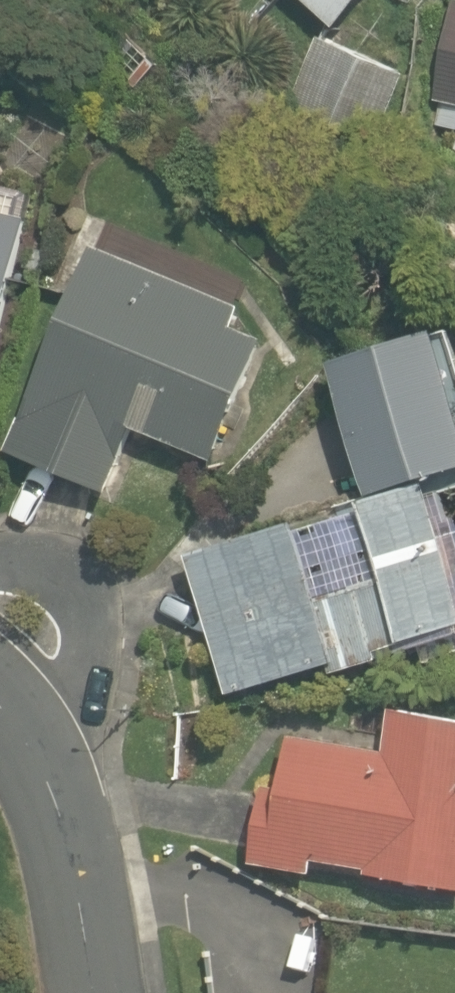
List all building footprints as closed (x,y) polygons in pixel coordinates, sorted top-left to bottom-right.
[(328,12),(340,0),(315,0),(328,12)] [(425,85),(454,92),(454,0),(445,0),(425,85)] [(327,39),(303,106),(366,128),(389,62),(327,39)] [(0,162),(0,325),(26,213),(2,208),(12,164),(0,162)] [(6,442),(109,482),(127,437),(203,467),(272,290),(93,220),(6,442)] [(321,340),(358,479),(409,465),(454,453),(454,432),(423,312),(321,340)] [(409,465),(183,547),(234,689),(454,609),(454,592),(409,465)] [(265,724),(246,864),(454,892),(454,700),(371,688),(365,737),(265,724)]
